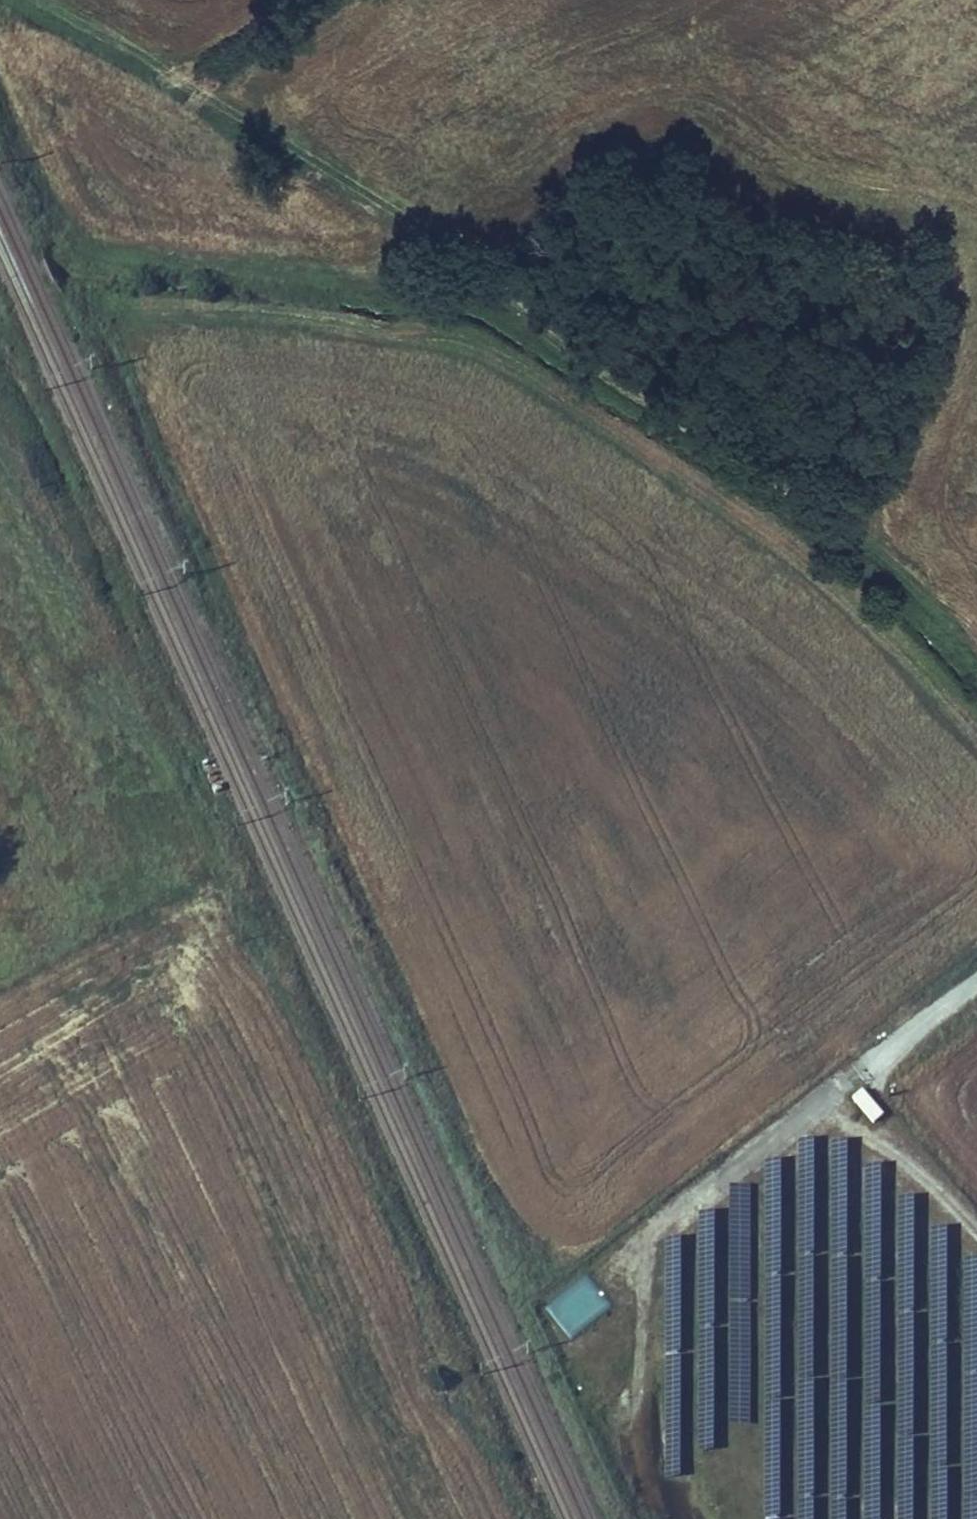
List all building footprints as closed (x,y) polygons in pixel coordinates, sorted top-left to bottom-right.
[(882,1133),(853,1098),(835,1113),(864,1147),(882,1133)] [(578,1274),(527,1312),(561,1358),(612,1320),(578,1274)]
